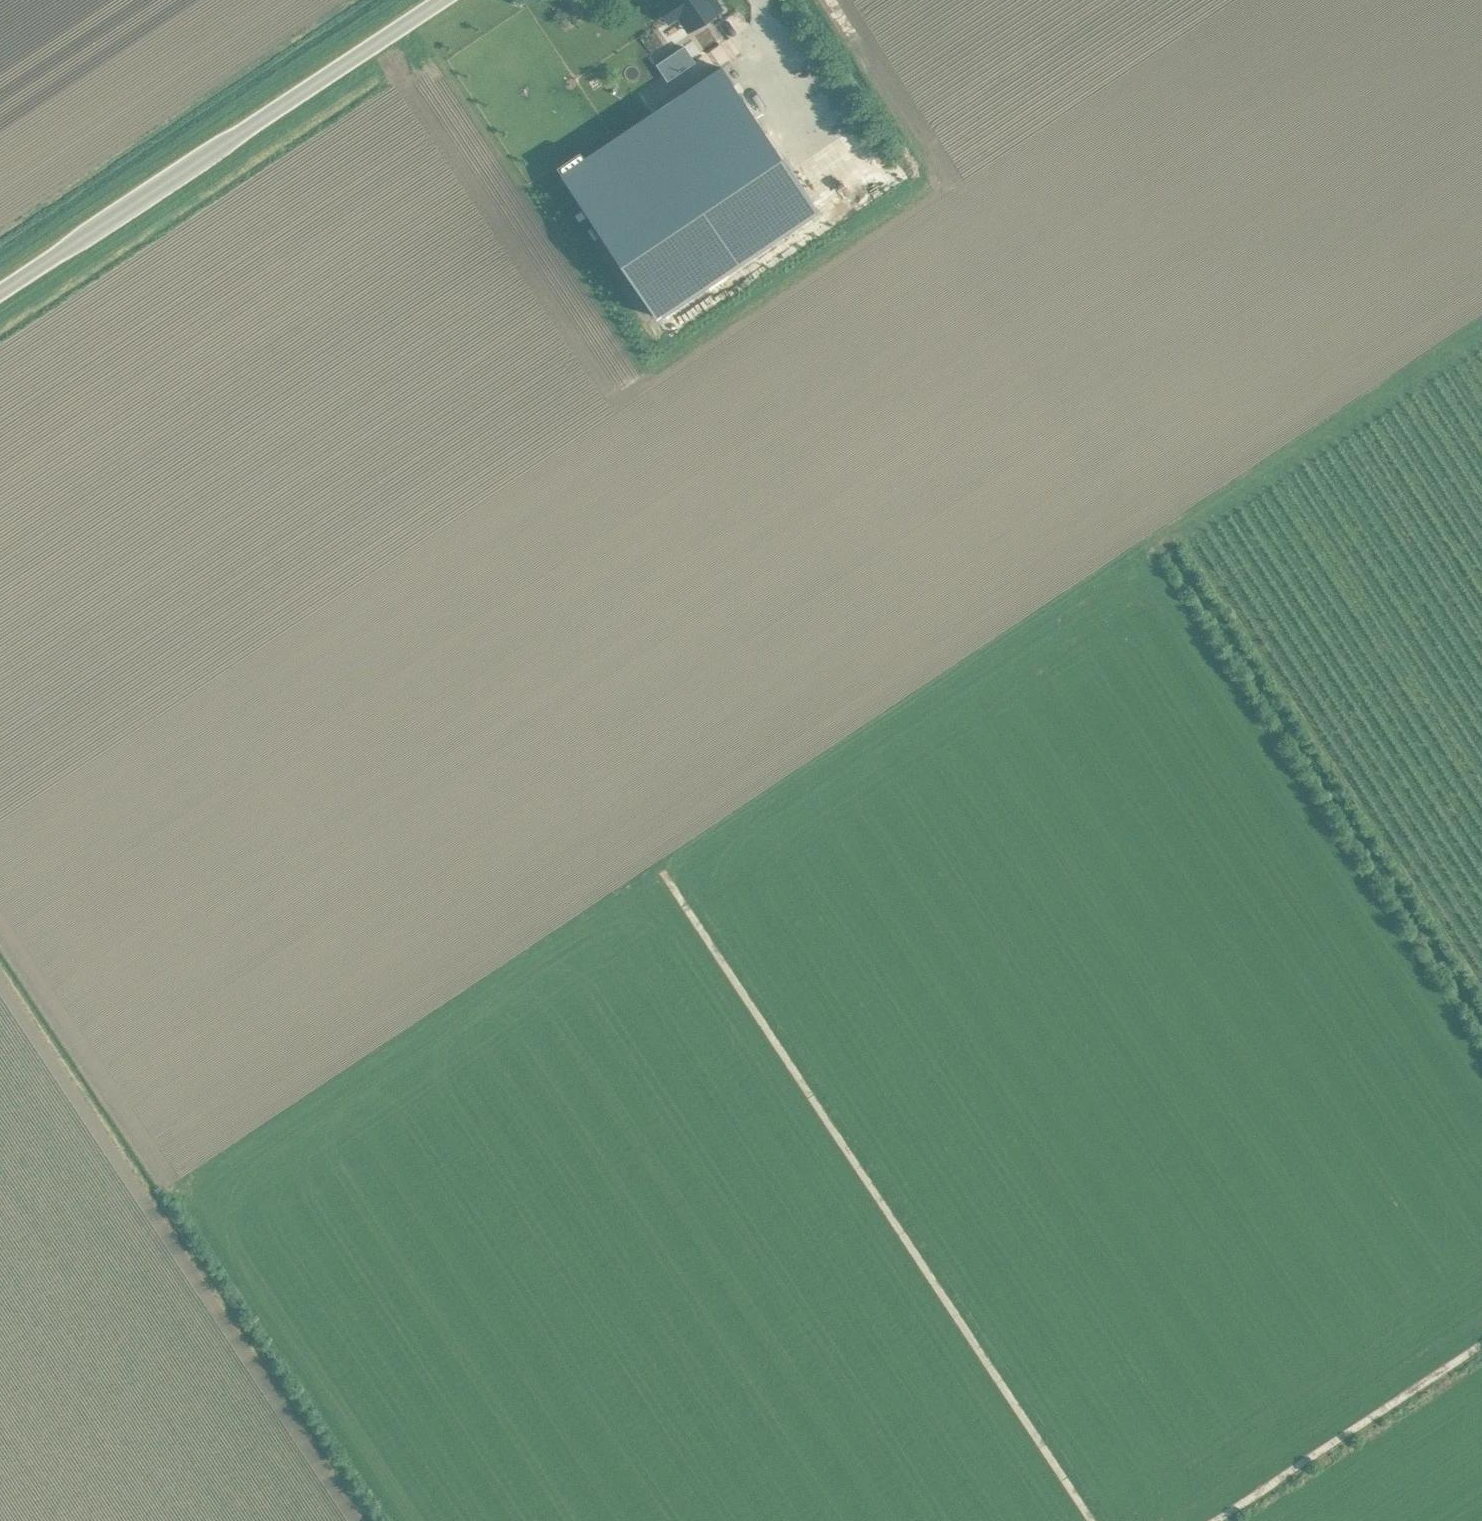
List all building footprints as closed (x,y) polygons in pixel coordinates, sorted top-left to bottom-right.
[(667,0),(662,3),(672,19),(678,16),(686,28),(701,18),(703,21),(720,10),(714,0),(667,0)] [(720,67),(586,158),(563,174),(562,174),(659,317),(817,210),(720,67)]
